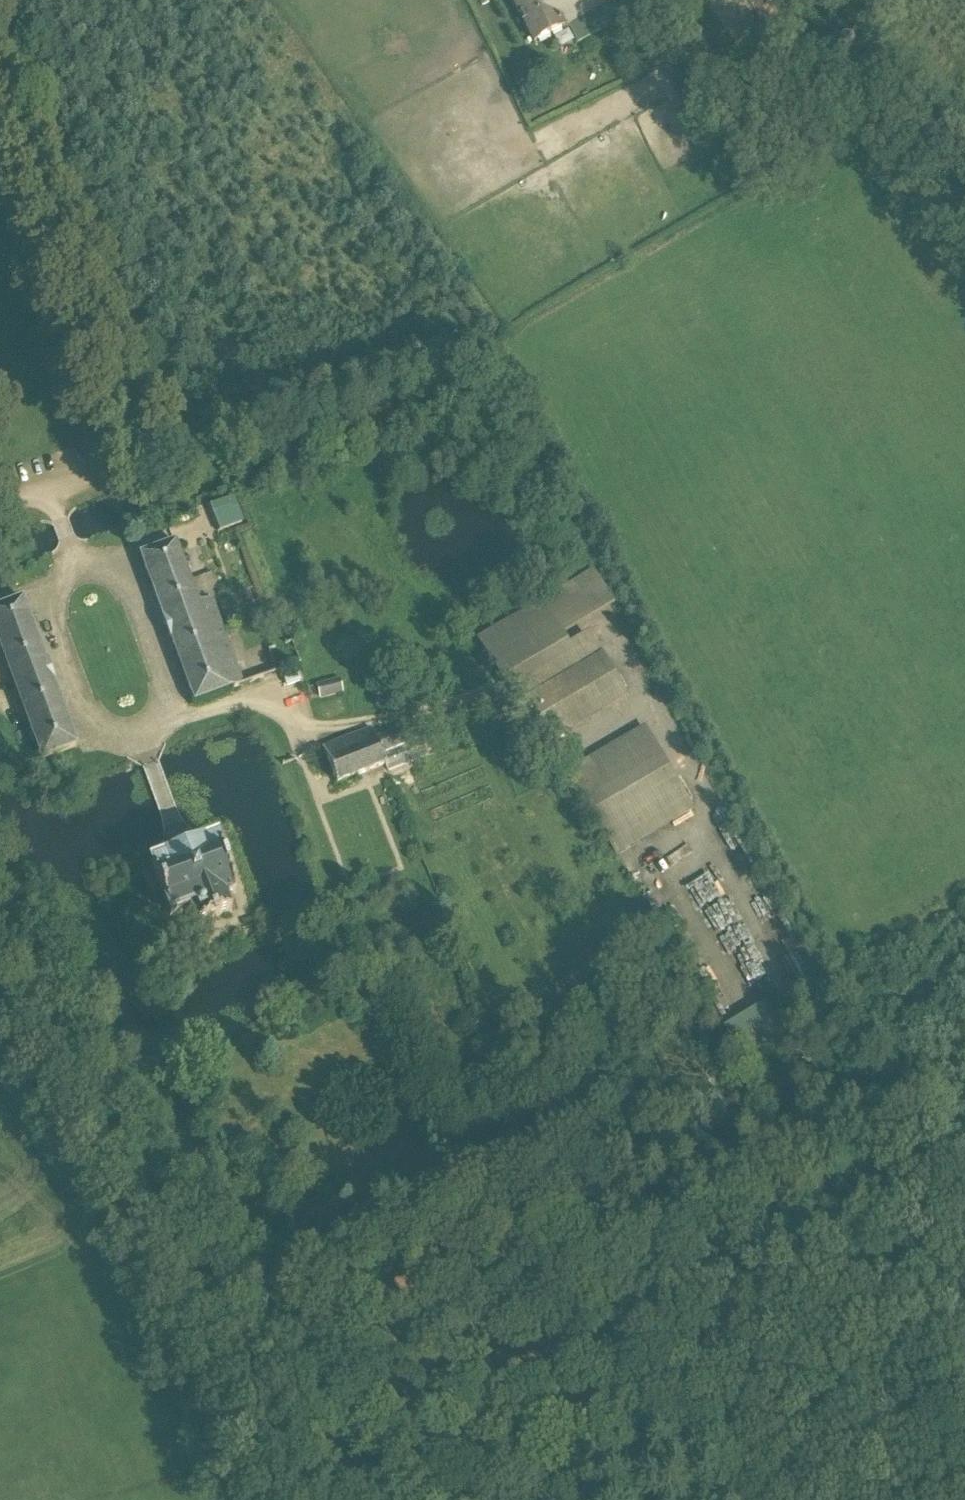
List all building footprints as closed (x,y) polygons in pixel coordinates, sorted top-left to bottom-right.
[(534,42),(612,0),(511,0),(534,42)] [(200,603),(176,541),(139,554),(194,703),(232,690),(244,684),(213,599),(200,603)] [(24,597),(0,606),(0,648),(42,760),(79,746),(24,597)] [(506,686),(513,682),(546,740),(623,695),(590,638),(569,650),(560,632),(544,602),(481,638),(506,686)] [(315,686),(319,699),(342,693),(339,679),(315,686)] [(415,722),(375,737),(371,729),(322,749),(337,786),(386,766),(382,756),(422,740),(415,722)] [(690,804),(672,771),(649,730),(569,775),(611,849),(690,804)] [(183,853),(148,864),(168,921),(190,913),(194,924),(232,911),(227,896),(236,893),(218,840),(183,853)]
